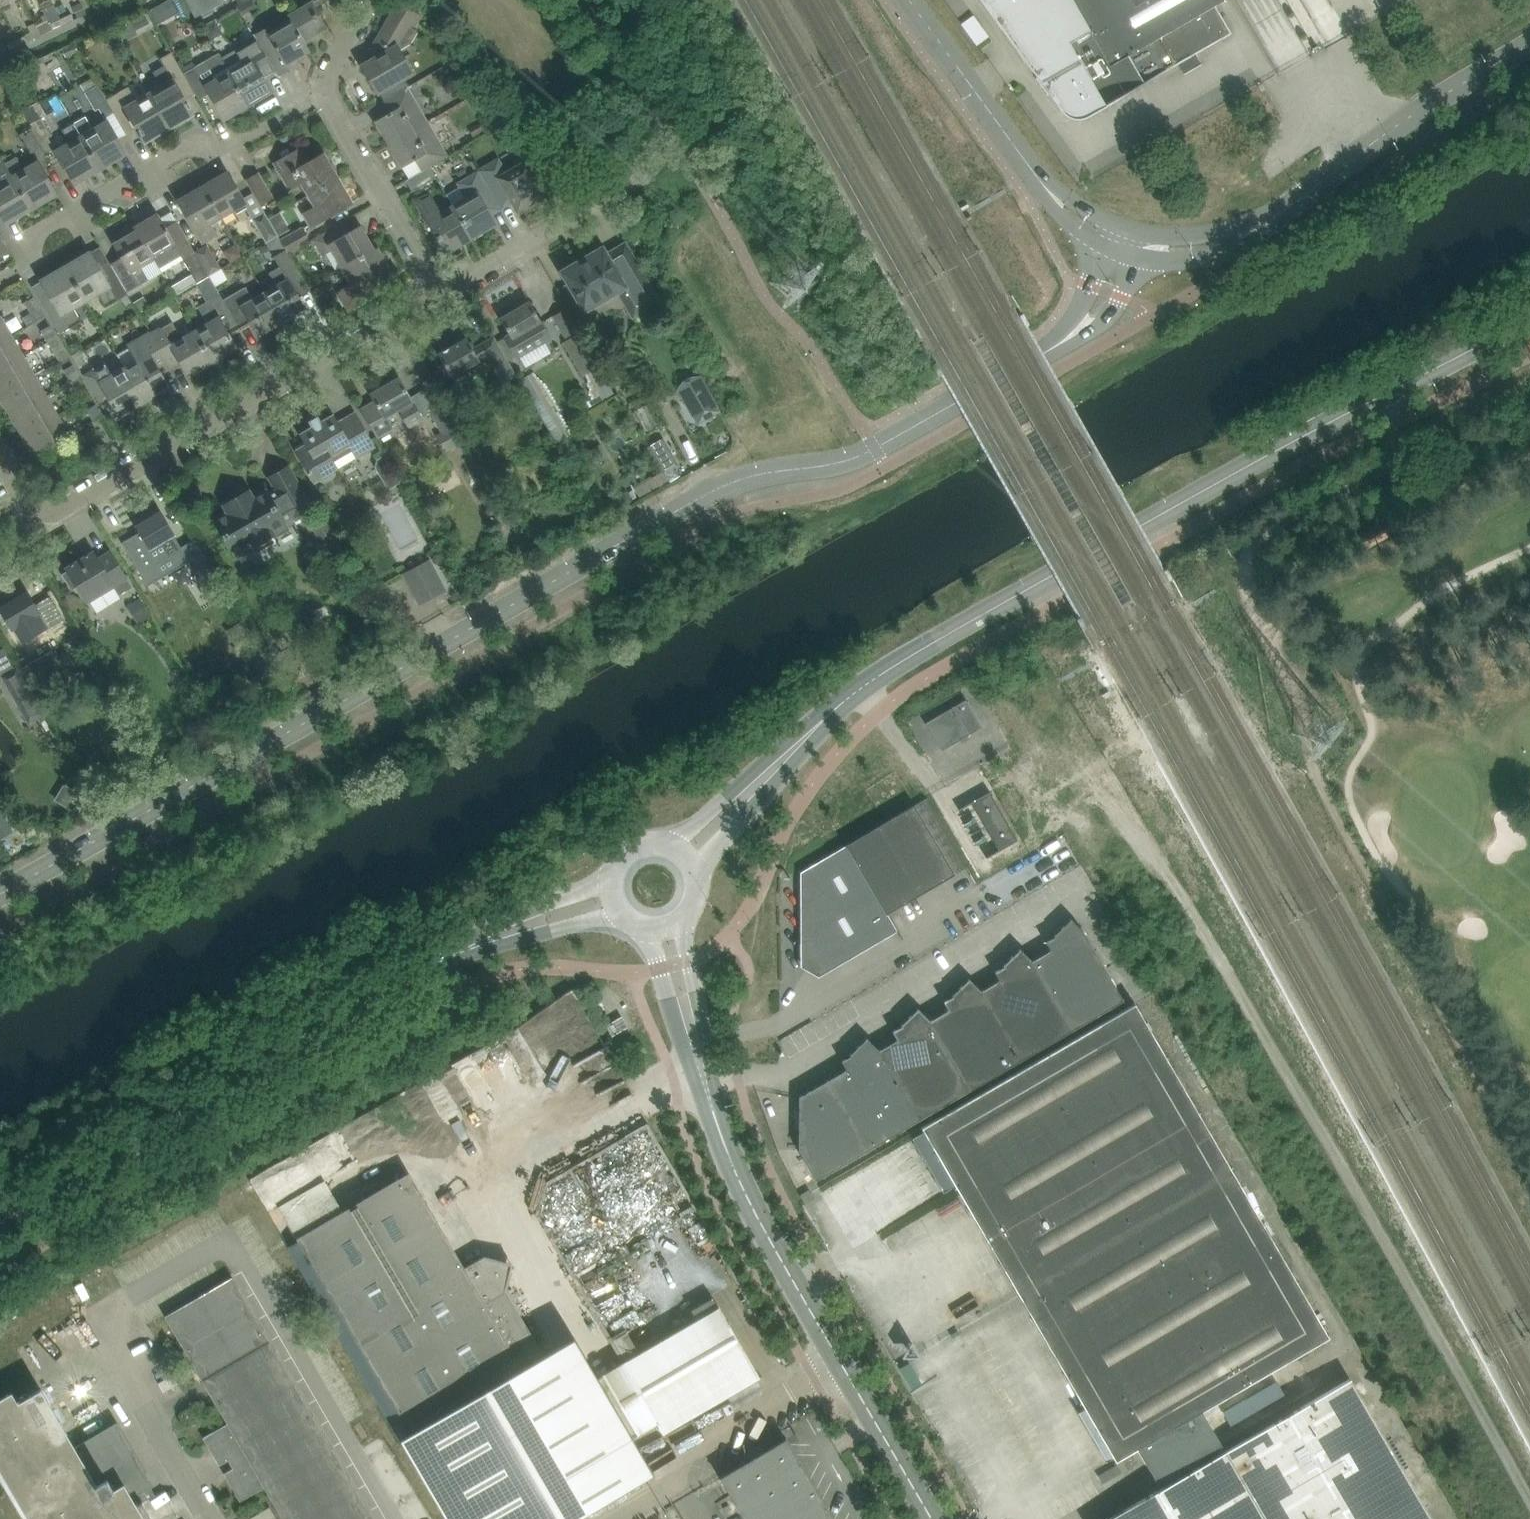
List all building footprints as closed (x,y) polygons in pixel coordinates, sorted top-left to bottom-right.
[(196,15),(221,3),(220,0),(189,0),(196,15)] [(291,20),(307,45),(312,43),(309,38),(328,27),(313,2),(316,0),(303,0),(306,5),(288,15),(291,20)] [(1060,110),(1066,116),(1073,118),(1081,118),(1088,116),(1152,79),(1151,78),(1176,64),(1194,53),(1221,38),(1221,39),(1231,33),(1231,32),(1230,32),(1215,5),(1224,0),(980,0),(1060,110)] [(239,5),(238,6),(243,15),(250,11),(245,2),(239,5)] [(377,57),(362,66),(378,93),(386,88),(391,85),(392,87),(396,84),(395,83),(401,79),(413,72),(401,53),(399,49),(411,43),(418,30),(413,27),(420,15),(417,12),(399,2),(372,50),(373,53),(374,52),(377,57)] [(54,4),(43,9),(46,15),(50,24),(53,30),(75,20),(72,14),(61,19),(54,4)] [(81,4),(73,8),(78,18),(86,15),(81,4)] [(214,20),(203,26),(210,39),(218,34),(220,29),(214,20)] [(254,35),(256,38),(270,63),(278,77),(290,70),(287,65),(310,51),(307,45),(291,20),(269,34),(265,28),(254,35)] [(26,35),(5,45),(8,52),(29,42),(26,35)] [(256,38),(222,58),(221,58),(249,105),(272,92),(259,69),(270,63),(256,38)] [(162,86),(150,93),(170,128),(194,114),(190,107),(191,107),(188,101),(187,102),(180,91),(190,85),(191,84),(184,74),(172,53),(162,59),(166,66),(154,72),(162,86)] [(219,53),(184,74),(191,84),(190,85),(199,99),(200,99),(210,93),(225,119),(249,105),(221,58),(222,58),(219,53)] [(99,108),(105,117),(114,112),(107,100),(98,84),(86,91),(96,109),(99,108)] [(130,87),(107,100),(114,112),(127,134),(127,133),(122,125),(132,119),(138,130),(137,131),(140,136),(141,136),(145,142),(170,128),(150,93),(138,100),(130,87)] [(408,88),(406,88),(382,102),(382,103),(389,100),(394,110),(376,120),(390,144),(427,122),(408,88)] [(74,122),(100,168),(126,153),(107,121),(94,129),(86,115),(74,122)] [(29,124),(31,128),(45,151),(54,146),(49,137),(53,135),(42,116),(29,124)] [(74,183),(100,168),(74,122),(62,129),(70,143),(56,152),(74,183)] [(421,170),(422,171),(429,166),(446,157),(427,122),(390,144),(403,167),(421,156),(427,167),(421,170)] [(37,156),(45,151),(31,128),(22,133),(32,151),(33,150),(37,156)] [(534,149),(533,150),(531,146),(522,151),(524,155),(523,156),(526,161),(506,173),(498,160),(479,171),(493,195),(500,209),(502,208),(499,203),(511,197),(518,210),(545,194),(540,185),(551,178),(534,149)] [(311,193),(337,178),(324,154),(310,162),(302,148),(276,163),(290,188),(303,180),(311,193)] [(5,223),(32,208),(6,163),(2,156),(0,156),(0,214),(5,223)] [(17,156),(6,163),(32,208),(57,193),(39,162),(25,170),(17,156)] [(435,177),(429,166),(422,171),(406,181),(412,191),(435,177)] [(465,199),(452,206),(471,238),(495,223),(483,200),(493,195),(479,171),(456,183),(465,199)] [(228,173),(204,187),(221,218),(235,210),(237,214),(248,208),(228,173)] [(272,198),(258,173),(246,179),(261,205),(272,198)] [(351,203),(337,178),(311,193),(318,206),(306,214),(312,225),(351,203)] [(221,218),(204,187),(179,201),(204,245),(217,238),(209,225),(221,218)] [(440,213),(432,198),(420,205),(437,235),(436,236),(438,240),(440,239),(447,252),(471,238),(452,206),(440,213)] [(265,212),(253,220),(265,242),(267,244),(279,236),(265,212)] [(135,227),(134,227),(136,230),(137,231),(139,236),(153,258),(155,262),(161,272),(173,265),(184,259),(185,260),(198,284),(200,283),(209,277),(196,254),(187,238),(177,221),(166,227),(158,213),(135,227)] [(333,249),(343,268),(374,249),(360,225),(350,231),(344,221),(312,239),(322,255),(333,249)] [(111,264),(114,270),(115,270),(128,293),(149,281),(142,269),(155,262),(153,258),(139,236),(137,231),(136,230),(134,227),(135,227),(133,224),(121,231),(125,237),(113,244),(121,258),(124,262),(113,268),(111,264)] [(287,250),(289,253),(308,242),(301,230),(282,241),(287,250)] [(11,252),(0,233),(0,258),(11,252)] [(235,244),(223,251),(229,262),(241,255),(235,244)] [(603,249),(563,272),(585,309),(619,290),(627,303),(633,314),(655,301),(657,300),(625,245),(623,246),(607,256),(603,249)] [(209,247),(196,254),(209,277),(222,270),(209,247)] [(377,247),(374,249),(343,268),(352,283),(338,291),(349,310),(383,291),(377,281),(392,272),(377,247)] [(279,286),(265,294),(282,322),(305,308),(295,291),(306,284),(316,302),(317,301),(289,253),(287,250),(276,257),(282,267),(272,273),(279,286)] [(90,252),(67,266),(87,302),(99,295),(106,307),(122,298),(128,295),(129,294),(128,293),(115,270),(114,270),(104,276),(90,252)] [(74,309),(87,302),(67,266),(42,281),(54,302),(44,308),(60,335),(82,322),(74,309)] [(223,301),(234,320),(237,324),(248,317),(259,335),(282,322),(265,294),(255,300),(247,287),(223,301)] [(208,324),(195,332),(212,362),(237,348),(224,325),(234,320),(223,301),(220,295),(198,307),(208,324)] [(34,297),(26,301),(34,314),(38,322),(46,317),(41,309),(34,297)] [(541,323),(539,319),(529,302),(501,318),(511,335),(506,338),(516,357),(549,338),(541,323)] [(567,308),(552,317),(566,340),(563,342),(583,376),(587,374),(594,369),(599,366),(600,366),(581,333),(567,308)] [(12,337),(0,316),(0,344),(12,337)] [(151,332),(170,365),(179,360),(189,376),(212,362),(195,332),(182,340),(172,323),(154,333),(152,331),(151,332)] [(43,330),(49,341),(57,337),(50,325),(43,330)] [(138,362),(126,369),(144,402),(169,387),(155,364),(164,359),(170,369),(171,368),(169,366),(170,365),(151,332),(129,345),(138,362)] [(0,344),(0,370),(24,356),(12,337),(0,344)] [(56,353),(64,349),(57,337),(49,341),(56,353)] [(519,379),(505,358),(494,337),(473,349),(467,338),(439,354),(444,362),(438,366),(446,380),(480,360),(479,360),(488,355),(505,386),(519,379)] [(81,350),(71,355),(79,367),(88,362),(81,350)] [(1,396),(35,376),(24,356),(0,370),(0,394),(1,396)] [(83,375),(90,387),(106,414),(107,414),(97,397),(106,391),(113,404),(112,404),(115,408),(116,408),(120,416),(144,402),(126,369),(113,377),(105,363),(83,375)] [(66,370),(72,382),(80,377),(73,366),(66,370)] [(558,440),(572,432),(536,370),(522,378),(558,440)] [(35,376),(1,396),(12,415),(47,395),(35,376)] [(698,423),(719,411),(699,376),(678,388),(698,423)] [(87,389),(80,377),(72,382),(79,393),(87,389)] [(413,402),(398,377),(371,393),(376,401),(362,409),(378,437),(392,428),(386,417),(400,409),(410,426),(422,419),(412,402),(413,402)] [(12,415),(24,435),(58,415),(47,395),(12,415)] [(441,404),(429,412),(441,432),(435,435),(445,450),(462,440),(441,404)] [(103,417),(96,406),(89,410),(95,422),(103,417)] [(375,447),(355,413),(338,423),(333,415),(322,422),(318,416),(309,421),(312,427),(301,434),(305,442),(295,448),(309,471),(307,471),(309,474),(310,474),(315,481),(318,479),(324,481),(333,476),(334,470),(375,447)] [(58,415),(24,435),(35,455),(34,455),(34,456),(70,436),(58,415)] [(662,439),(649,447),(659,465),(672,457),(662,439)] [(569,440),(561,445),(566,454),(575,449),(569,440)] [(590,467),(608,457),(601,444),(583,454),(590,467)] [(400,482),(384,455),(377,459),(375,467),(388,490),(400,482)] [(310,507),(287,467),(270,477),(278,491),(270,495),(268,491),(253,500),(248,491),(225,504),(230,513),(216,521),(233,551),(234,551),(238,558),(253,550),(254,549),(256,554),(278,542),(275,537),(289,529),(285,522),(284,520),(292,515),(293,517),(310,507)] [(679,477),(692,469),(688,467),(679,472),(679,477)] [(627,491),(613,499),(619,509),(633,502),(627,491)] [(128,539),(122,542),(147,585),(162,576),(155,564),(182,548),(181,547),(161,513),(137,527),(140,531),(128,539)] [(1382,521),(1359,535),(1366,548),(1389,535),(1382,521)] [(86,601),(104,590),(107,594),(115,589),(119,595),(132,587),(110,551),(98,559),(94,552),(66,568),(69,572),(63,575),(72,589),(77,586),(86,601)] [(203,553),(188,562),(209,597),(224,589),(203,553)] [(433,597),(445,591),(430,563),(418,570),(416,567),(404,573),(419,600),(431,594),(433,597)] [(0,608),(10,625),(13,630),(19,640),(32,632),(52,621),(54,625),(65,619),(58,610),(50,596),(40,602),(41,603),(36,606),(27,592),(0,608)] [(140,598),(127,606),(139,624),(152,616),(140,598)] [(15,668),(1,676),(30,725),(44,717),(15,668)] [(982,727),(966,699),(926,723),(942,751),(982,727)] [(986,826),(1000,850),(1018,840),(990,792),(972,802),(986,826)] [(896,928),(888,914),(967,868),(927,798),(846,846),(848,848),(804,874),(804,965),(819,973),(896,928)] [(17,831),(0,801),(0,841),(17,831)] [(1032,961),(1031,959),(1072,1030),(1124,1000),(1085,933),(1071,919),(1054,935),(1055,937),(1046,942),(1051,950),(1032,961)] [(980,989),(1021,1059),(1072,1030),(1031,959),(1020,949),(1003,965),(1004,967),(995,972),(1000,980),(981,991),(980,989)] [(930,1021),(929,1020),(970,1089),(1021,1059),(980,989),(969,979),(952,995),(953,996),(944,1002),(949,1010),(930,1021)] [(923,1130),(913,1136),(944,1190),(955,1184),(1085,1408),(1113,1457),(1116,1461),(1137,1448),(1161,1489),(1222,1453),(1198,1412),(1328,1335),(1135,1003),(922,1128),(923,1130)] [(879,1051),(919,1118),(970,1089),(929,1020),(918,1008),(901,1025),(902,1026),(893,1031),(898,1040),(879,1051)] [(627,1027),(621,1017),(607,1026),(612,1035),(627,1027)] [(780,1040),(790,1056),(815,1042),(805,1025),(780,1040)] [(823,1083),(863,1152),(909,1124),(919,1118),(879,1051),(867,1038),(850,1055),(851,1056),(842,1061),(847,1070),(823,1083)] [(816,1180),(863,1152),(823,1083),(799,1097),(799,1151),(816,1180)] [(344,1212),(298,1239),(299,1241),(311,1261),(411,1434),(544,1357),(505,1292),(510,1273),(512,1263),(503,1261),(484,1256),(464,1267),(448,1239),(423,1196),(410,1174),(388,1187),(344,1212)] [(800,1195),(804,1201),(805,1204),(814,1199),(809,1190),(800,1195)] [(232,1277),(165,1316),(228,1424),(203,1438),(219,1465),(244,1451),(249,1460),(224,1474),(240,1501),(265,1487),(283,1518),(373,1518),(232,1277)] [(720,1306),(622,1363),(657,1423),(663,1433),(664,1433),(761,1377),(720,1306)] [(403,1439),(450,1518),(569,1518),(650,1472),(645,1462),(574,1340),(544,1357),(411,1434),(403,1439)] [(622,1363),(602,1374),(638,1434),(657,1423),(622,1363)] [(1109,1518),(1431,1518),(1350,1379),(1222,1453),(1161,1489),(1109,1518)] [(40,1390),(0,1414),(0,1467),(31,1518),(153,1518),(143,1501),(136,1505),(124,1484),(114,1490),(107,1479),(96,1485),(40,1390)] [(724,1483),(731,1495),(745,1518),(832,1518),(786,1439),(721,1477),(724,1483)] [(150,1487),(138,1494),(143,1502),(154,1495),(150,1487)]
